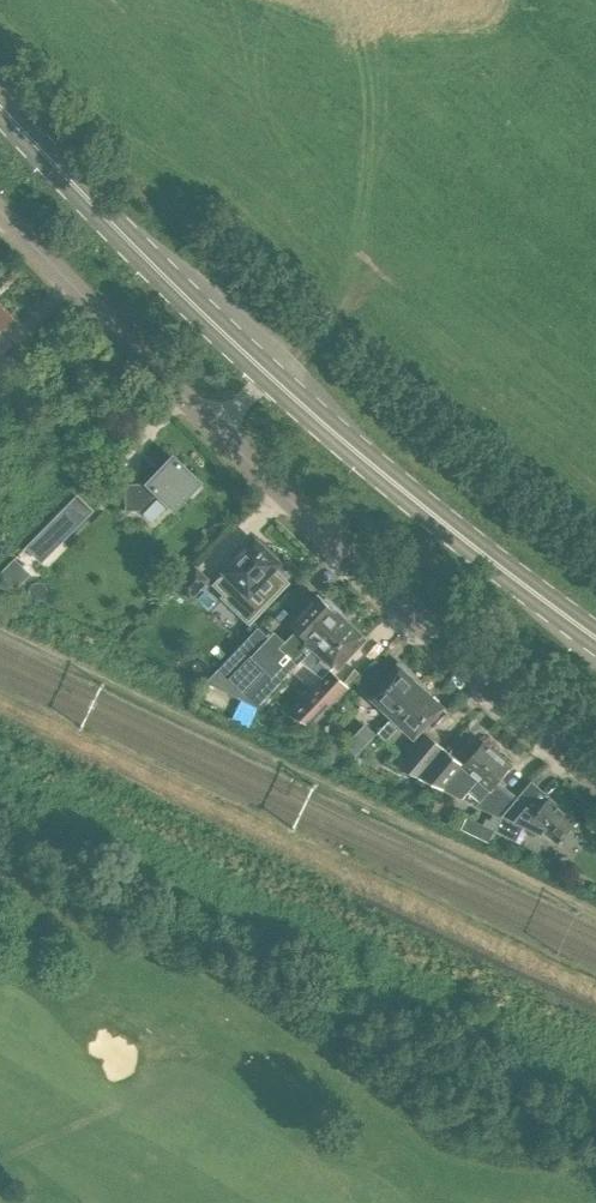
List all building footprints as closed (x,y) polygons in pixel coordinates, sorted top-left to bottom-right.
[(11,317),(0,307),(0,328),(11,317)] [(174,457),(149,484),(126,484),(127,510),(141,510),(149,517),(166,500),(175,510),(201,483),(174,457)] [(65,500),(31,535),(47,551),(81,515),(65,500)] [(238,584),(250,595),(252,593),(255,596),(266,584),(263,581),(265,579),(264,578),(279,563),(277,561),(280,558),(267,546),(264,549),(255,541),(245,551),(244,550),(234,560),(236,561),(220,577),(232,588),(236,584),(237,585),(238,584)] [(0,567),(0,574),(13,586),(28,570),(12,555),(0,567)] [(178,586),(190,597),(191,598),(209,579),(197,567),(178,586)] [(308,654),(314,647),(342,617),(334,610),(334,605),(328,599),(323,600),(321,598),(293,627),(296,630),(280,648),(298,665),(308,654)] [(342,617),(314,647),(335,667),(351,650),(355,650),(361,644),(361,640),(363,637),(342,617)] [(289,674),(298,665),(280,648),(258,628),(207,681),(259,706),(289,674)] [(385,710),(393,717),(421,688),(413,680),(416,677),(399,661),(389,671),(376,659),(355,681),(385,710)] [(296,718),(312,726),(319,719),(349,687),(331,670),(289,715),(293,717),(292,719),(295,720),(296,718)] [(421,688),(393,717),(378,732),(386,740),(401,725),(414,737),(428,722),(433,727),(447,712),(421,688)] [(345,743),(355,753),(376,731),(366,721),(345,743)] [(446,749),(428,734),(406,759),(396,750),(386,761),(420,778),(446,749)] [(491,790),(498,782),(511,767),(483,743),(480,746),(478,744),(470,753),(472,755),(464,765),(446,749),(420,778),(457,795),(464,787),(481,802),(491,790)] [(477,806),(493,814),(503,815),(517,798),(498,782),(491,790),(481,802),(477,806)] [(496,830),(495,831),(516,841),(524,825),(560,842),(576,822),(573,820),(573,816),(566,810),(562,811),(548,799),(536,814),(517,798),(503,815),(502,818),(496,830)] [(490,843),(496,830),(467,817),(461,829),(490,843)]
